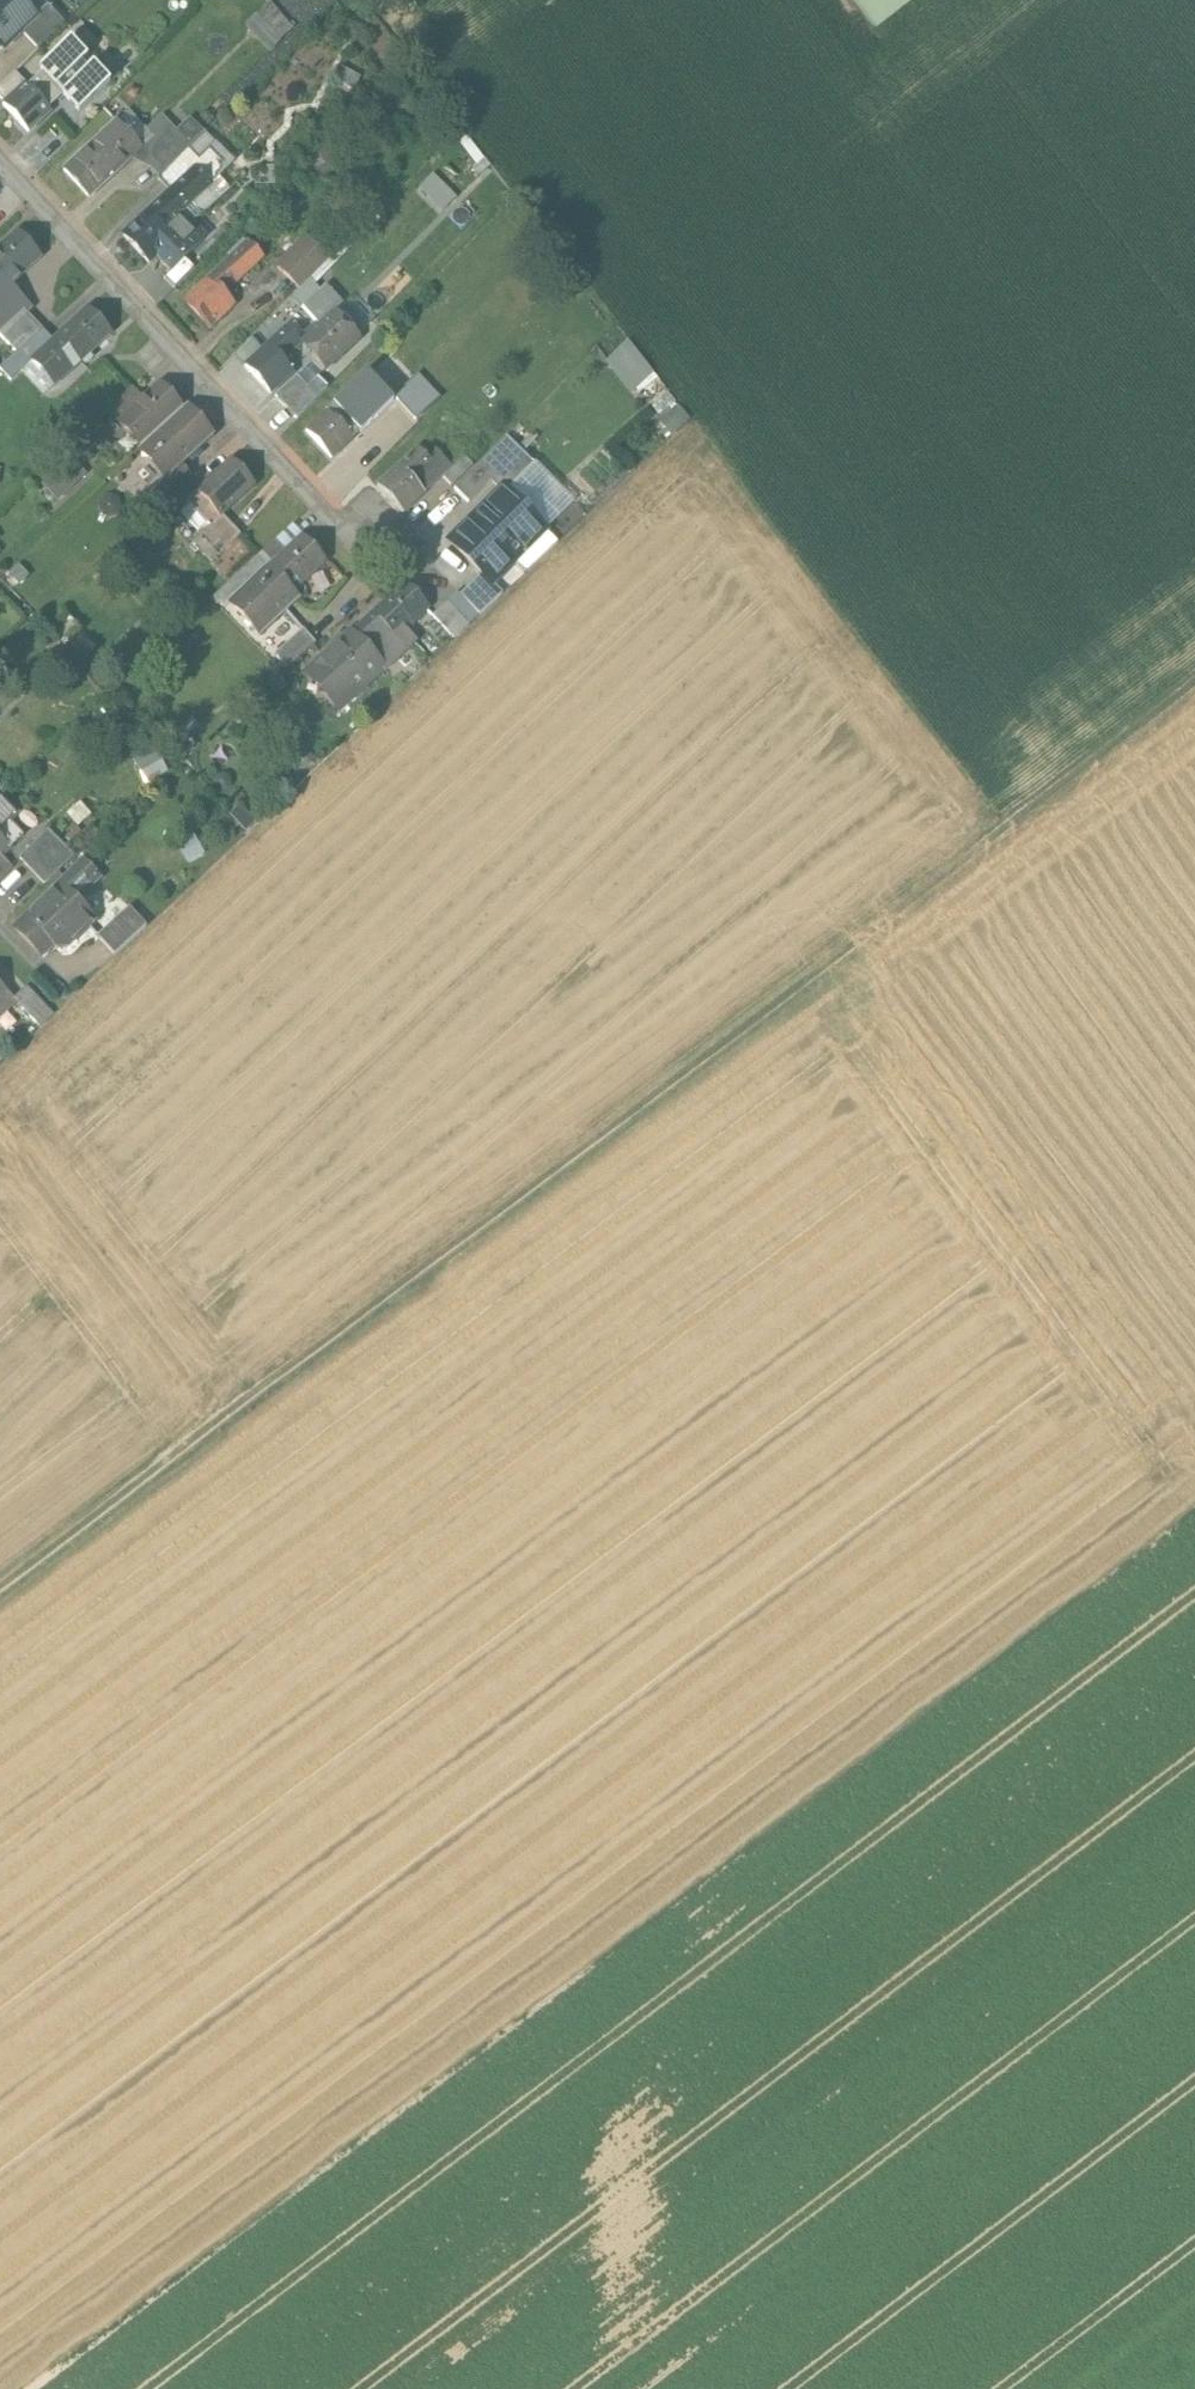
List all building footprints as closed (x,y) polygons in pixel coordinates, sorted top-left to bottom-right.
[(4,48),(21,32),(29,25),(28,23),(14,9),(21,2),(19,0),(0,0),(0,48),(4,48)] [(298,25),(269,0),(246,27),(274,51),(298,25)] [(877,30),(914,0),(853,0),(877,30)] [(47,5),(28,23),(29,25),(21,32),(37,49),(63,23),(47,5)] [(70,40),(39,69),(42,73),(28,87),(24,83),(3,103),(1,105),(28,133),(51,111),(49,109),(63,95),(79,112),(109,83),(70,40)] [(0,86),(0,100),(3,103),(24,83),(14,72),(0,86)] [(120,119),(64,172),(90,200),(146,147),(120,119)] [(173,129),(144,155),(164,174),(205,134),(192,121),(178,134),(173,129)] [(171,194),(126,238),(151,264),(157,258),(173,272),(205,238),(182,213),(211,188),(205,182),(223,163),(210,150),(200,162),(171,194)] [(0,248),(0,307),(2,309),(19,293),(12,285),(42,257),(18,231),(0,248)] [(278,265),(302,288),(334,256),(310,233),(278,265)] [(251,242),(187,303),(213,331),(235,310),(224,298),(267,258),(251,242)] [(0,311),(0,334),(18,353),(41,332),(26,316),(34,309),(19,293),(2,309),(0,311)] [(359,337),(319,293),(302,308),(319,326),(307,337),(315,345),(314,359),(325,371),(359,337)] [(52,343),(32,361),(33,362),(56,387),(113,334),(89,308),(52,343)] [(602,358),(632,396),(657,376),(618,328),(598,344),(607,354),(602,358)] [(286,329),(247,367),(271,393),(293,373),(283,362),(301,344),(286,329)] [(18,353),(1,369),(12,382),(33,362),(32,361),(52,343),(41,332),(18,353)] [(327,412),(307,432),(332,459),(353,439),(353,440),(394,402),(367,373),(326,411),(327,412)] [(419,376),(396,397),(417,419),(439,398),(419,376)] [(276,397),(297,420),(327,389),(317,379),(308,388),(297,377),(276,397)] [(142,402),(133,392),(111,413),(143,449),(151,441),(183,412),(159,386),(142,402)] [(183,412),(151,441),(161,452),(158,454),(160,457),(153,464),(168,480),(183,467),(215,438),(188,408),(183,412)] [(506,438),(455,490),(469,504),(490,482),(520,452),(506,438)] [(418,449),(378,487),(403,514),(425,493),(414,482),(433,464),(428,459),(418,449)] [(433,464),(414,482),(425,493),(443,477),(453,467),(437,450),(428,459),(433,464)] [(520,452),(490,482),(501,493),(504,489),(508,492),(534,466),(520,452)] [(453,467),(443,477),(451,486),(473,466),(464,456),(453,467)] [(229,460),(185,500),(210,526),(193,542),(212,562),(241,536),(222,515),(253,486),(229,460)] [(534,466),(508,492),(546,533),(574,506),(534,466)] [(162,482),(149,493),(160,506),(192,477),(183,467),(168,480),(164,484),(162,482)] [(501,493),(472,521),(514,564),(546,533),(508,492),(504,489),(501,493)] [(472,521),(449,542),(482,576),(492,586),(493,585),(514,564),(472,521)] [(514,564),(526,574),(557,545),(546,533),(514,564)] [(302,539),(230,603),(260,636),(300,598),(294,592),(325,565),(302,539)] [(482,576),(460,596),(480,617),(502,597),(503,596),(493,585),(492,586),(482,576)] [(403,585),(371,615),(376,620),(355,639),(384,670),(413,643),(403,633),(427,611),(403,585)] [(447,603),(432,618),(452,640),(468,625),(447,603)] [(304,632),(276,657),(287,669),(315,645),(304,632)] [(345,639),(313,668),(326,682),(317,690),(333,707),(357,686),(361,691),(384,670),(355,639),(345,639)] [(0,799),(0,878),(11,868),(2,858),(23,838),(8,822),(15,815),(0,799)] [(51,832),(20,859),(44,886),(75,859),(51,832)] [(83,863),(14,927),(42,956),(52,946),(56,949),(67,947),(93,922),(72,899),(96,877),(83,863)] [(128,909),(97,938),(115,957),(146,928),(128,909)] [(15,1004),(16,1003),(15,1002),(0,986),(0,1018),(15,1004)] [(49,1013),(28,990),(15,1002),(16,1003),(15,1004),(35,1026),(49,1013)]
